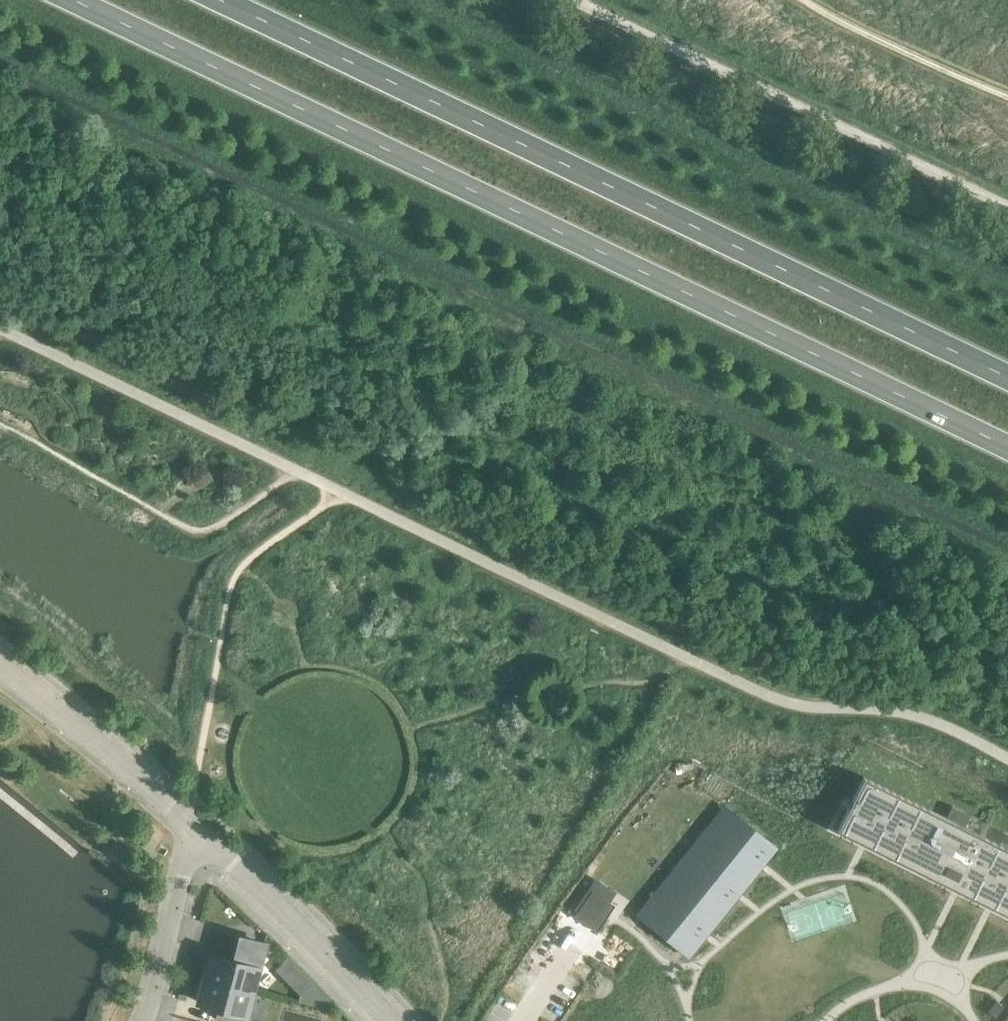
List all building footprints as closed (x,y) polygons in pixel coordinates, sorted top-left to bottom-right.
[(836,830),(1007,915),(1007,848),(863,776),(836,830)] [(736,815),(648,925),(688,957),(777,847),(736,815)] [(592,891),(574,917),(597,932),(614,906),(592,891)] [(211,956),(205,979),(251,991),(264,944),(241,938),(234,962),(211,956)] [(288,957),(277,969),(301,994),(313,982),(288,957)] [(205,979),(199,1002),(218,1007),(215,1019),(223,1020),(244,1020),(251,991),(205,979)] [(997,1001),(987,1011),(995,1018),(1005,1008),(997,1001)]
